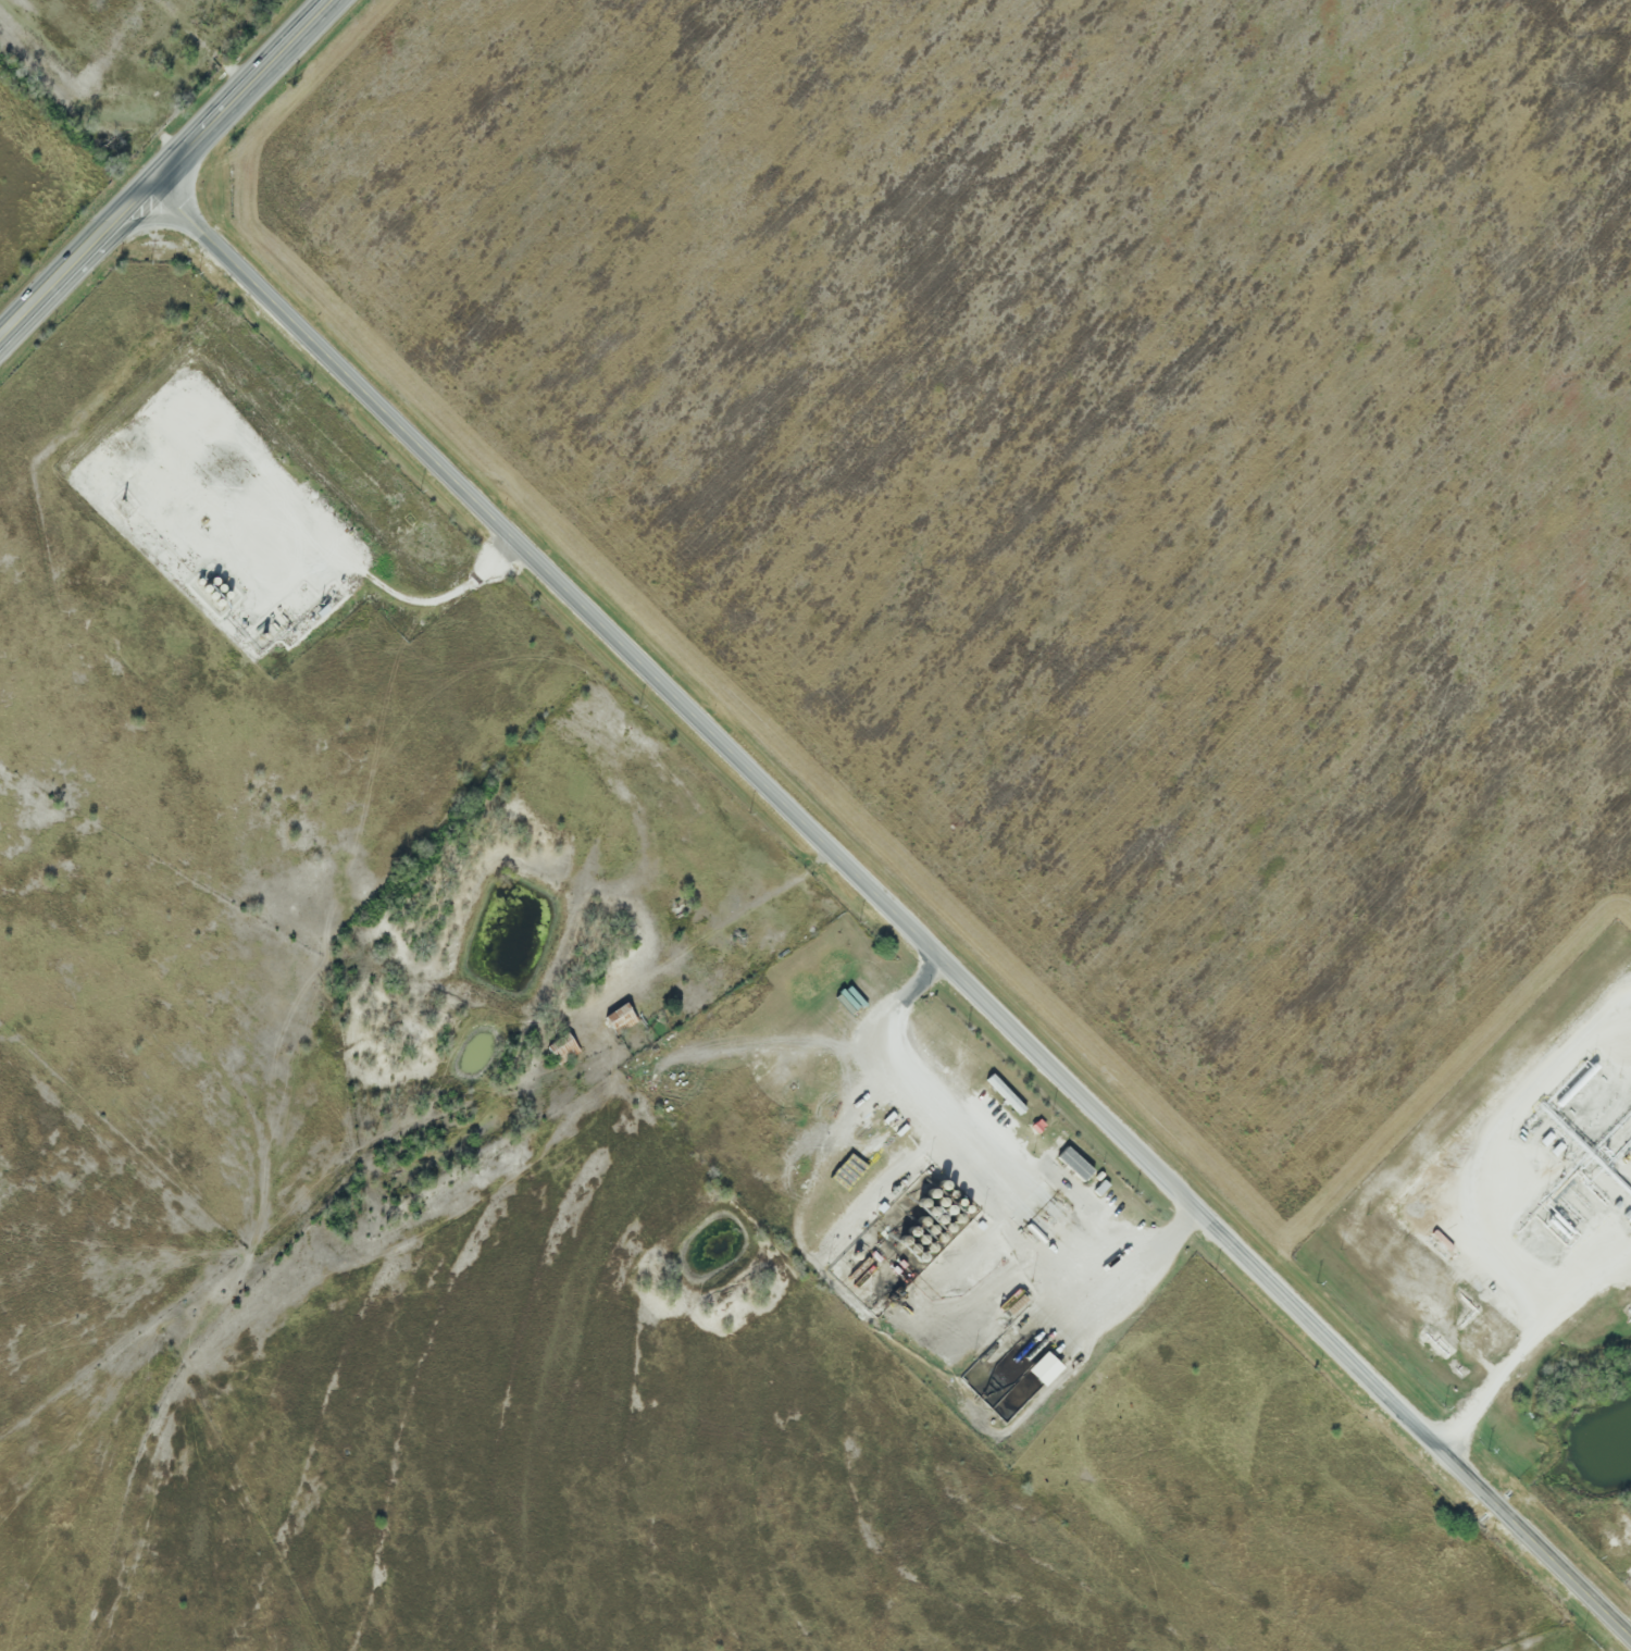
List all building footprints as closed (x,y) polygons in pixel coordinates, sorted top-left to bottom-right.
[(601,1018),(614,1036),(635,1022),(622,1004),(601,1018)] [(577,1052),(564,1033),(544,1046),(557,1066),(577,1052)]
